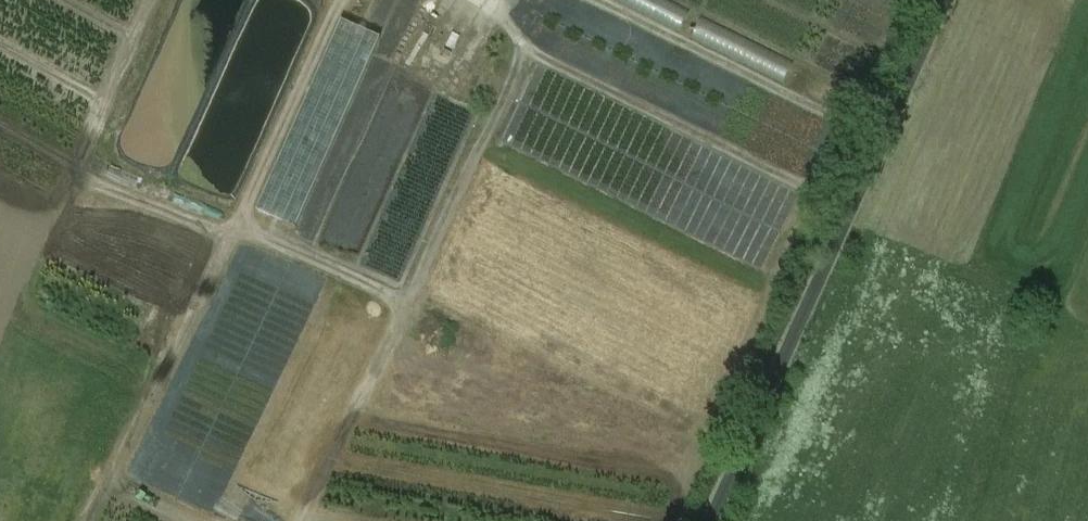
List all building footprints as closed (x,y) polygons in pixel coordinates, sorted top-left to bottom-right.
[(661,0),(615,0),(679,31),(688,13),(661,0)] [(792,66),(701,20),(692,38),(784,83),(792,66)] [(379,38),(342,21),(258,210),(295,226),(379,38)]
